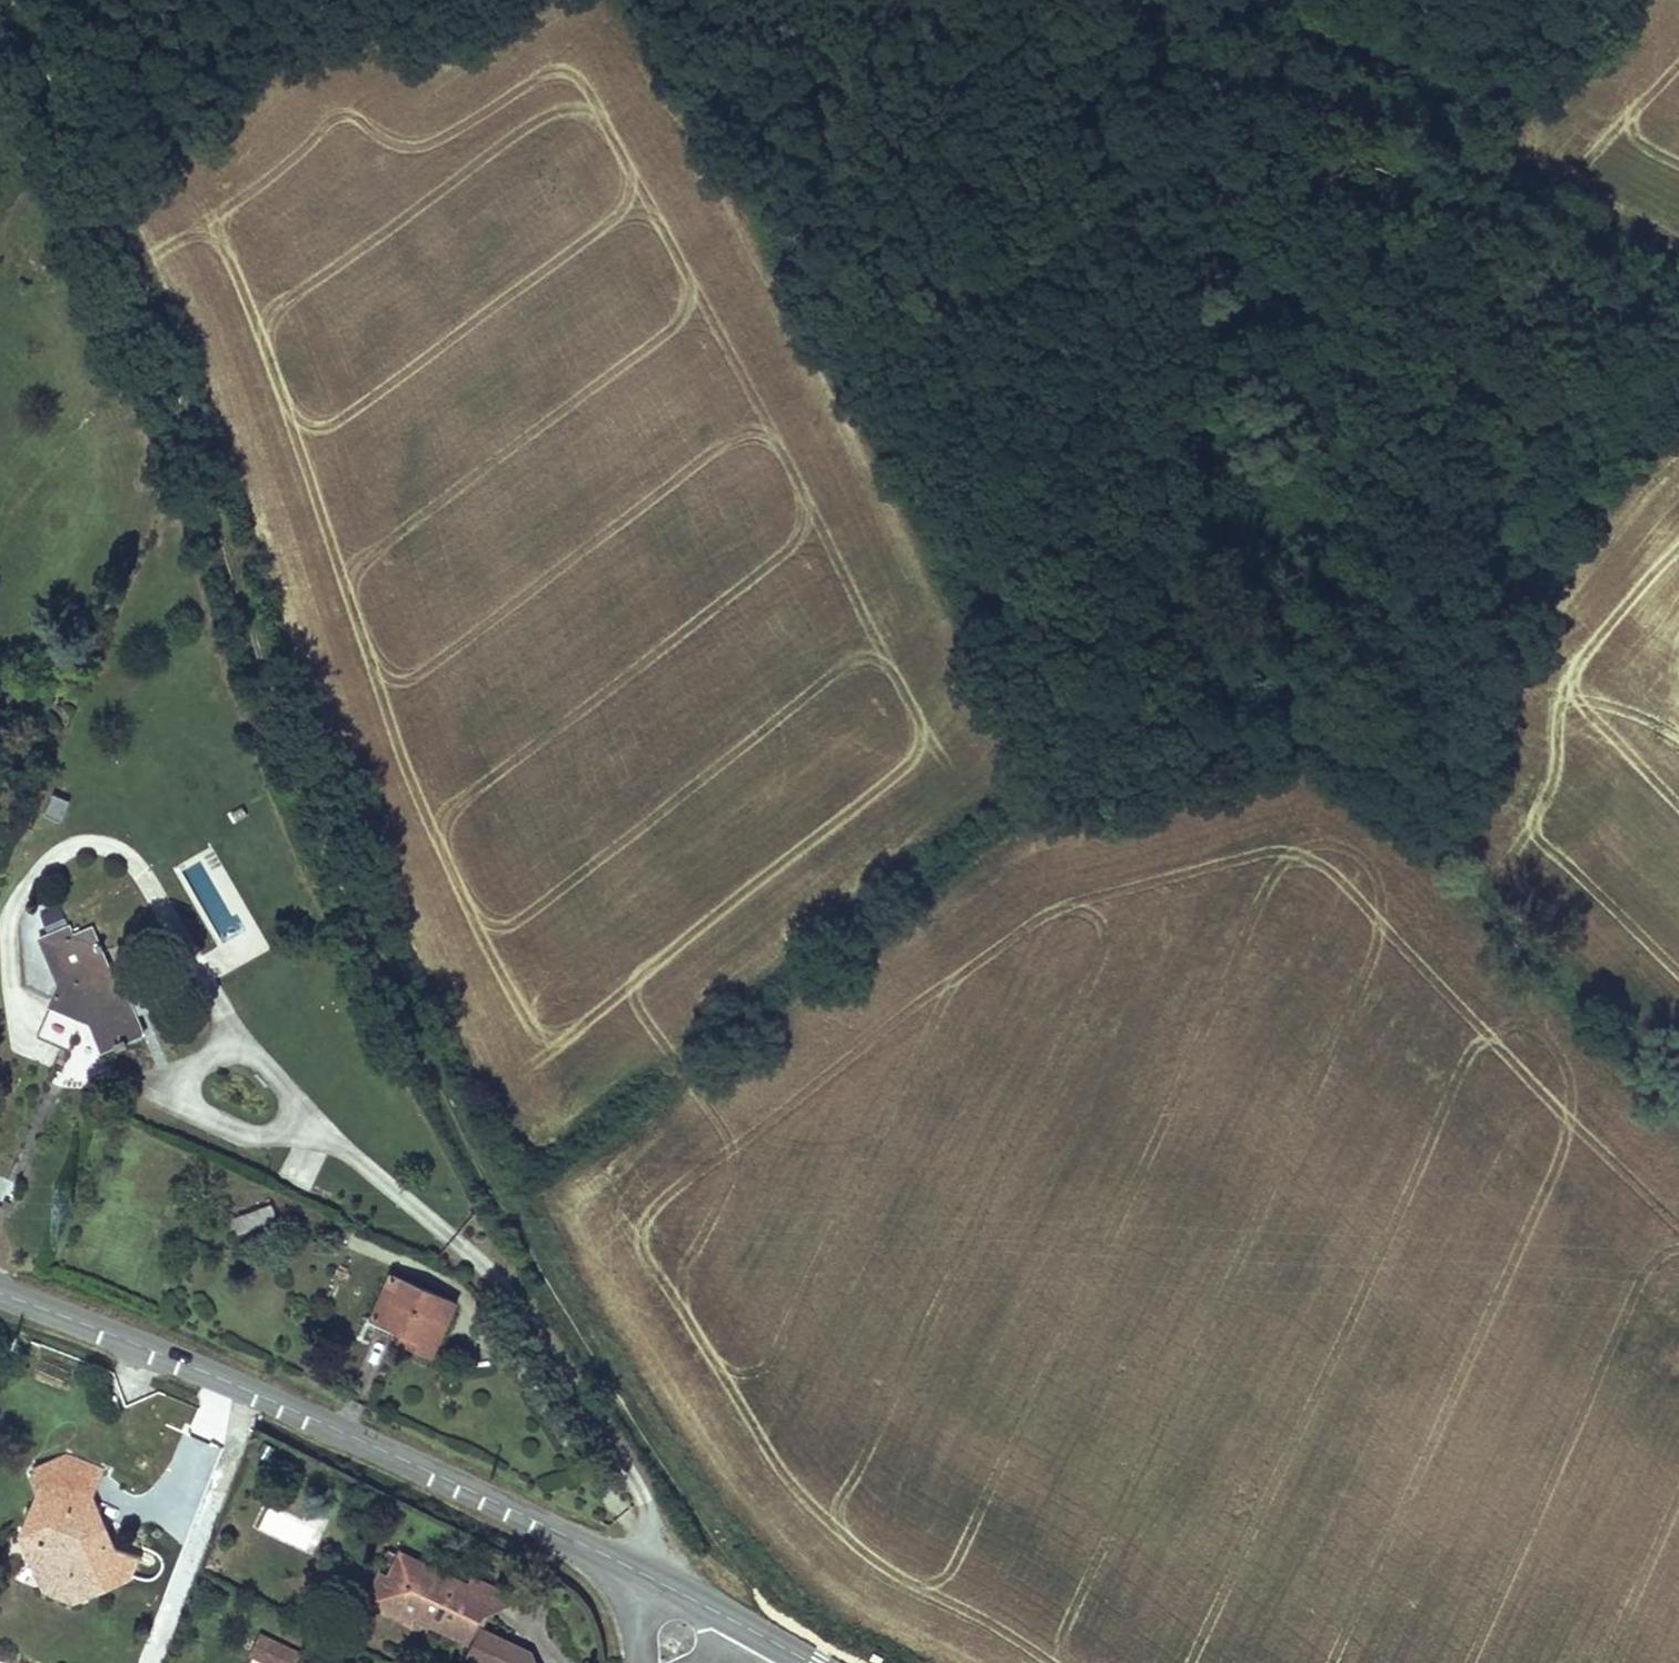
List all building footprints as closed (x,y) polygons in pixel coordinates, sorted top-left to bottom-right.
[(141,1031),(106,933),(95,937),(89,921),(70,928),(67,920),(41,930),(57,974),(51,996),(91,1018),(99,1041),(113,1036),(115,1040),(141,1031)] [(236,1235),(278,1222),(272,1205),(230,1218),(236,1235)] [(445,1309),(379,1276),(356,1321),(423,1354),(445,1309)] [(72,1510),(40,1497),(15,1503),(12,1510),(21,1513),(13,1533),(5,1530),(0,1542),(0,1550),(14,1556),(7,1575),(22,1582),(15,1598),(61,1618),(68,1604),(85,1610),(92,1594),(106,1599),(116,1572),(92,1563),(72,1510)] [(21,1513),(12,1510),(5,1530),(13,1533),(21,1513)] [(381,1560),(370,1581),(360,1599),(365,1614),(386,1624),(389,1619),(444,1647),(447,1641),(453,1644),(443,1662),(503,1662),(505,1659),(458,1635),(466,1619),(460,1616),(463,1609),(470,1613),(478,1597),(453,1584),(449,1592),(381,1560)] [(258,1649),(252,1662),(287,1662),(258,1649)]
